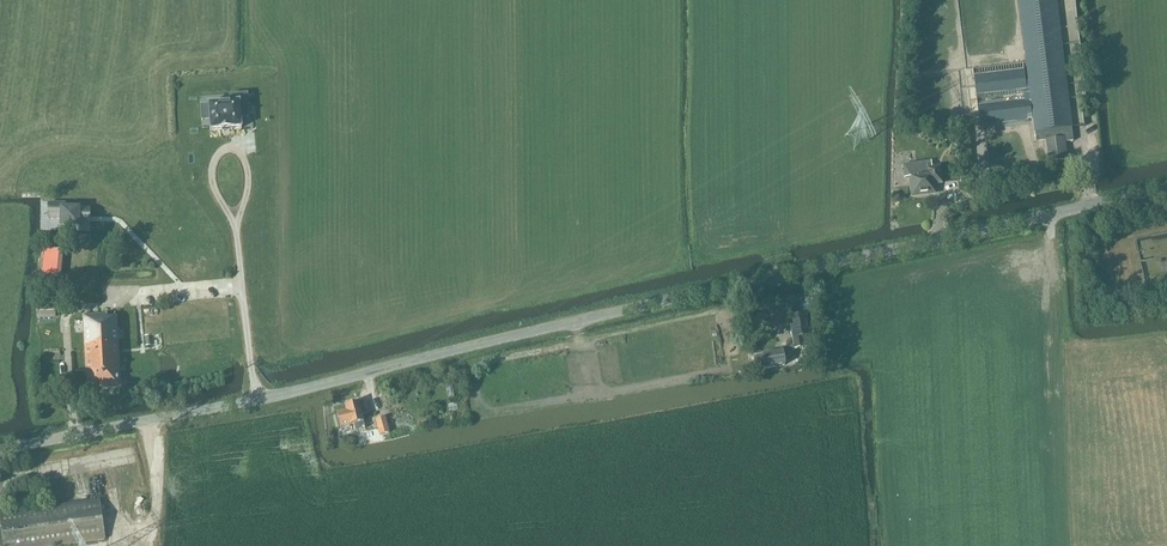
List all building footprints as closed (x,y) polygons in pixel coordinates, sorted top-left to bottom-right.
[(1055,0),(1019,0),(1037,143),(1046,142),(1049,164),(1067,162),(1065,143),(1068,142),(1072,142),(1055,0)] [(1026,90),(1023,70),(974,76),(977,96),(1026,90)] [(209,105),(210,120),(210,130),(210,131),(212,131),(240,128),(240,129),(242,128),(242,127),(241,127),(241,118),(248,117),(249,117),(249,116),(247,94),(229,96),(230,103),(210,104),(208,104),(208,105),(209,105)] [(1029,100),(978,106),(980,126),(1031,120),(1029,100)] [(934,184),(942,183),(940,167),(933,168),(932,162),(905,165),(906,178),(910,178),(912,196),(935,194),(934,184)] [(85,224),(94,224),(94,220),(94,212),(85,212),(85,209),(70,209),(70,204),(66,204),(54,204),(54,209),(54,212),(54,220),(66,220),(66,228),(85,228),(85,224)] [(46,237),(43,263),(58,264),(60,239),(46,237)] [(54,306),(37,307),(38,318),(55,317),(54,306)] [(108,316),(107,314),(82,315),(87,390),(121,387),(117,315),(108,316)] [(794,345),(782,352),(783,359),(790,356),(788,353),(795,349),(812,347),(806,314),(789,317),(794,345)] [(782,352),(756,357),(759,370),(784,366),(783,359),(782,352)] [(460,399),(441,400),(442,412),(461,411),(460,399)] [(345,407),(347,414),(340,415),(343,427),(352,425),(354,432),(365,429),(359,403),(345,407)] [(390,439),(385,418),(376,420),(381,441),(390,439)] [(1,530),(0,530),(0,540),(3,540),(4,545),(57,545),(105,539),(100,500),(0,514),(0,519),(1,530)]
